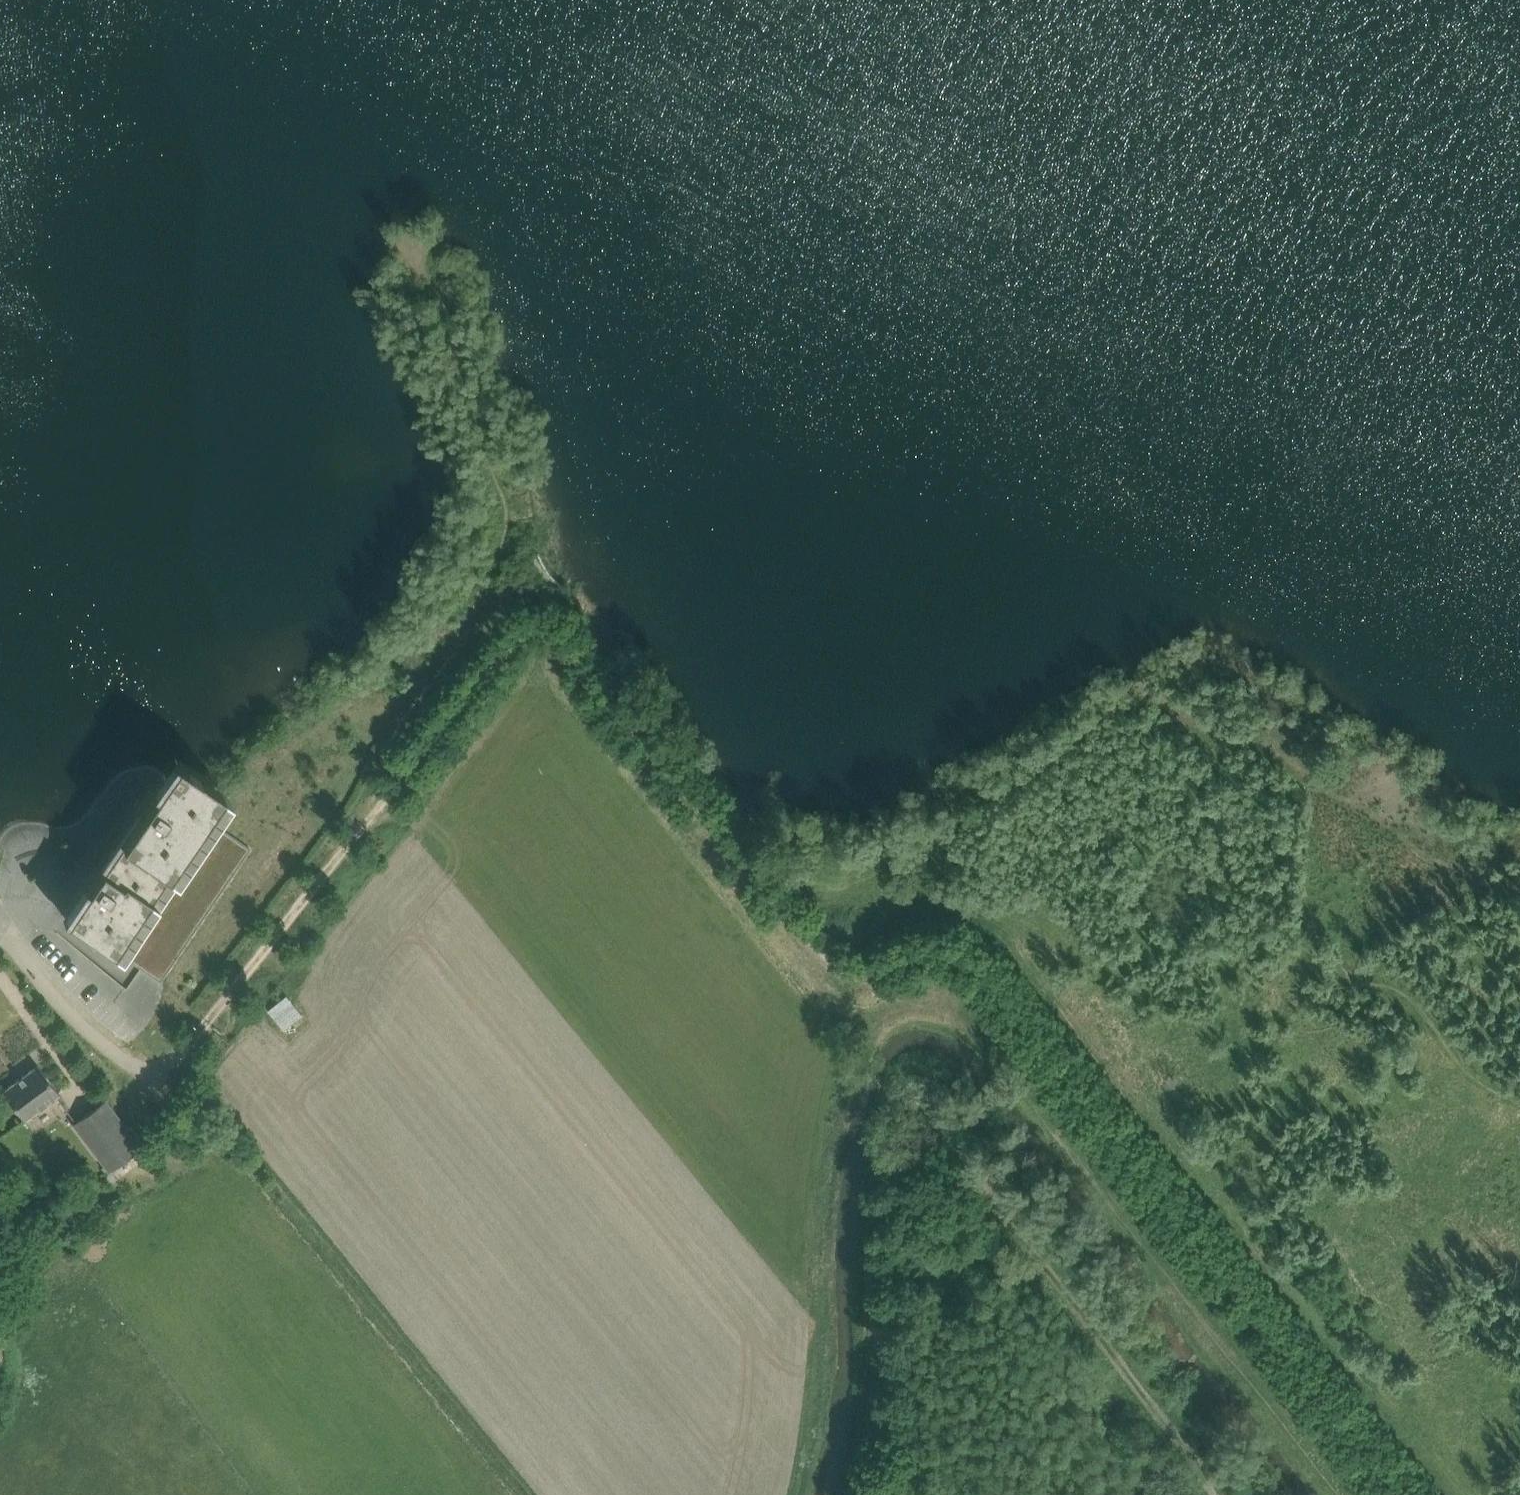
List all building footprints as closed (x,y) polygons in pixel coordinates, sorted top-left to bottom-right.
[(132,821),(116,845),(210,908),(251,848),(203,815),(177,797),(175,800),(148,782),(133,805),(139,810),(133,820),(126,815),(125,816),(132,821)] [(161,981),(210,908),(116,845),(101,866),(94,861),(79,884),(86,889),(79,899),(72,894),(71,896),(78,901),(66,918),(112,949),(113,948),(161,981)] [(285,994),(268,1009),(283,1028),(301,1014),(285,994)] [(3,1090),(24,1119),(59,1093),(38,1064),(3,1090)] [(73,1122),(109,1170),(141,1147),(105,1098),(73,1122)]
